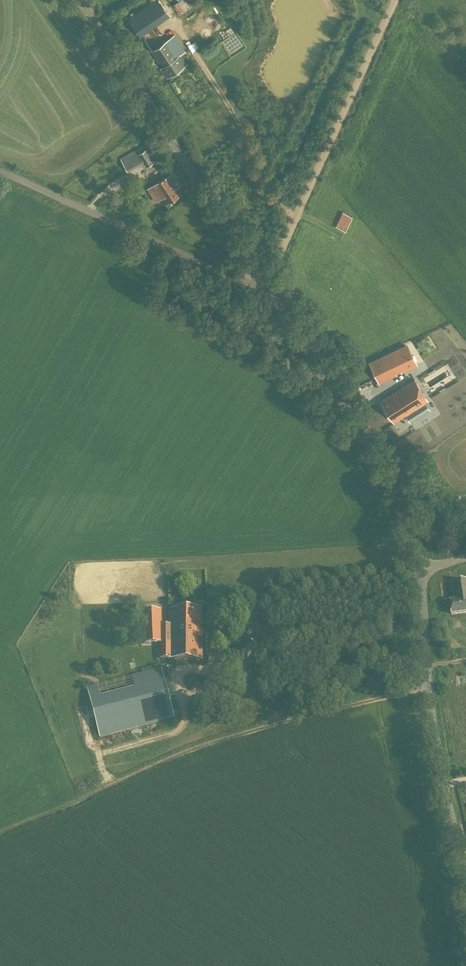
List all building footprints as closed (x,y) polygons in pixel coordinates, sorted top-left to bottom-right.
[(156,3),(129,19),(139,35),(165,18),(156,3)] [(166,77),(187,63),(180,54),(178,55),(168,39),(151,50),(162,67),(160,67),(166,77)] [(146,165),(156,160),(146,143),(137,148),(146,165)] [(177,186),(182,182),(175,171),(147,188),(155,200),(161,196),(165,203),(182,193),(177,186)] [(345,231),(353,216),(343,211),(335,226),(345,231)] [(410,354),(406,345),(370,362),(375,372),(385,367),(390,376),(396,373),(395,371),(400,368),(401,371),(407,368),(402,358),(410,354)] [(394,421),(428,400),(415,379),(381,401),(394,421)] [(454,490),(459,496),(465,491),(465,488),(463,484),(454,490)] [(451,615),(465,613),(465,581),(448,583),(450,601),(449,601),(451,615)] [(202,660),(201,620),(201,609),(170,610),(170,626),(161,626),(161,611),(143,612),(144,644),(161,643),(161,659),(202,660)] [(99,738),(174,719),(162,668),(86,688),(99,738)]
